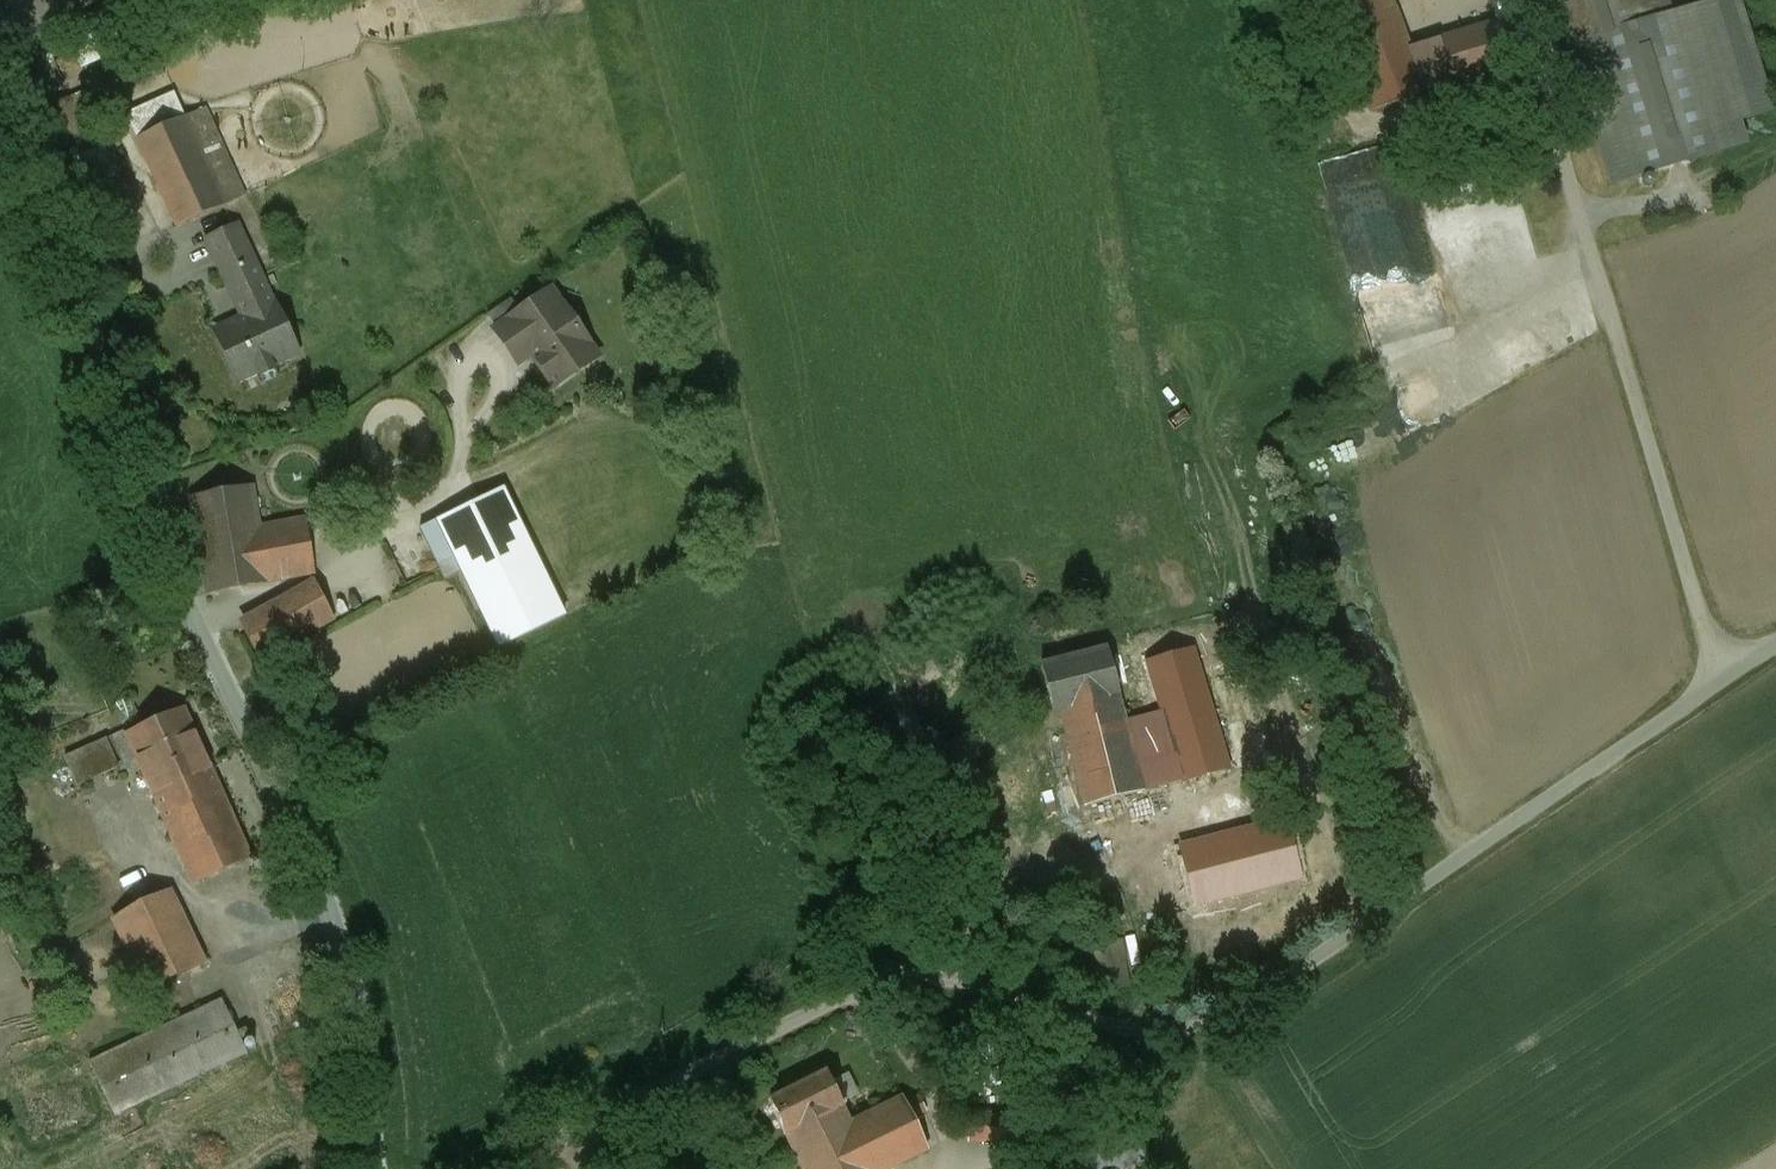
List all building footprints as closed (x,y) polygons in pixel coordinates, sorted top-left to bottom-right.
[(1331,3),(1368,112),(1425,93),(1393,0),(1339,0),(1331,3)] [(1567,44),(1674,13),(1671,0),(1554,0),(1567,44)] [(1567,44),(1611,188),(1775,117),(1775,115),(1743,0),(1717,0),(1674,13),(1567,44)] [(70,26),(88,66),(141,41),(123,2),(70,26)] [(1506,18),(1440,39),(1455,87),(1521,66),(1506,18)] [(246,201),(205,109),(187,117),(177,93),(127,115),(179,231),(246,201)] [(1406,140),(1322,158),(1333,209),(1418,191),(1406,140)] [(1455,310),(1534,289),(1511,203),(1452,219),(1454,227),(1474,222),(1476,230),(1450,237),(1436,241),(1455,310)] [(277,296),(242,222),(203,240),(240,318),(213,331),(239,386),(305,355),(277,296)] [(605,357),(554,283),(490,327),(518,368),(532,358),(556,391),(605,357)] [(261,526),(254,486),(187,498),(205,596),(316,575),(306,518),(261,526)] [(567,614),(506,487),(436,521),(498,648),(567,614)] [(314,580),(240,621),(263,662),(337,621),(314,580)] [(1228,776),(1199,653),(1152,664),(1163,713),(1125,722),(1108,650),(1041,666),(1053,715),(1059,714),(1082,811),(1228,776)] [(252,853),(184,708),(124,733),(136,761),(187,884),(252,853)] [(122,731),(66,758),(80,788),(136,761),(122,731)] [(1300,884),(1283,820),(1179,847),(1195,911),(1300,884)] [(205,961),(170,889),(103,922),(138,993),(205,961)] [(246,1054),(220,999),(89,1061),(115,1115),(246,1054)] [(828,1076),(765,1108),(796,1168),(902,1168),(932,1154),(903,1097),(852,1122),(828,1076)] [(979,1143),(1031,1143),(1032,1110),(979,1109),(979,1143)]
